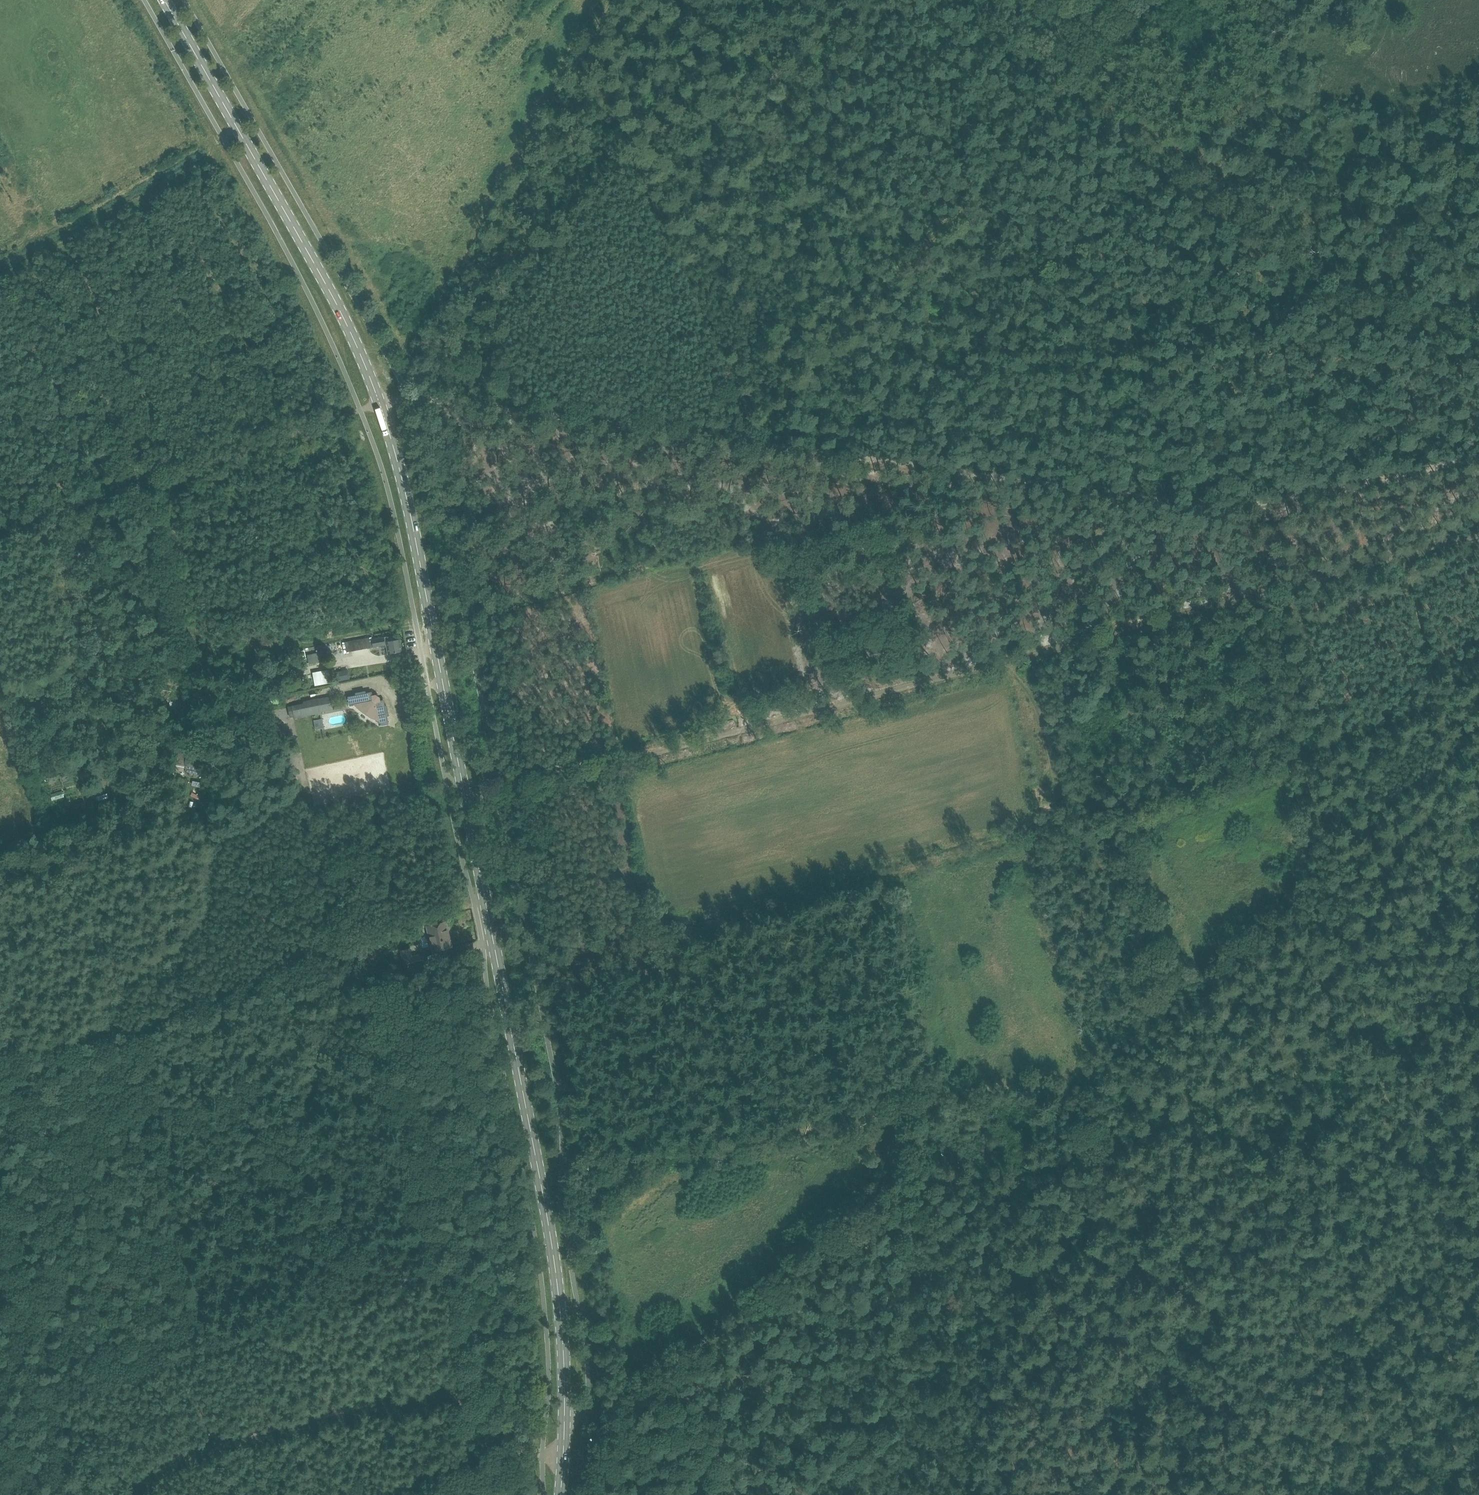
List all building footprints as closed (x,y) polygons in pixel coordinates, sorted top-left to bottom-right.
[(345,642),(347,652),(381,645),(381,647),(386,646),(388,654),(403,651),(400,638),(394,640),(393,635),(372,639),(372,637),(345,642)] [(309,663),(327,659),(325,651),(308,655),(309,663)] [(311,672),(313,686),(327,685),(325,670),(311,672)] [(348,670),(342,671),(344,680),(350,679),(348,670)] [(378,721),(379,725),(388,723),(386,715),(388,715),(387,706),(384,706),(383,701),(380,701),(379,698),(376,696),(372,696),(371,693),(365,694),(365,691),(355,693),(356,694),(348,696),(350,706),(355,705),(360,710),(366,714),(372,718),(378,721)] [(288,707),(290,718),(294,717),(294,718),(321,713),(321,712),(333,709),(331,697),(319,699),(319,698),(303,701),(304,704),(288,707)] [(187,753),(179,751),(177,763),(187,765),(185,771),(191,772),(192,769),(194,770),(194,767),(198,768),(203,748),(189,745),(187,753)] [(79,779),(90,775),(87,765),(76,768),(79,779)] [(210,779),(211,776),(207,775),(209,770),(205,768),(202,776),(210,779)] [(62,791),(51,795),(52,800),(64,797),(62,791)] [(190,811),(181,804),(176,809),(184,817),(190,811)] [(448,931),(446,921),(427,926),(433,951),(452,946),(450,936),(449,936),(449,937),(447,931),(448,931)] [(410,948),(400,950),(405,968),(426,962),(424,953),(412,956),(410,948)] [(367,957),(363,961),(369,966),(372,961),(367,957)]
